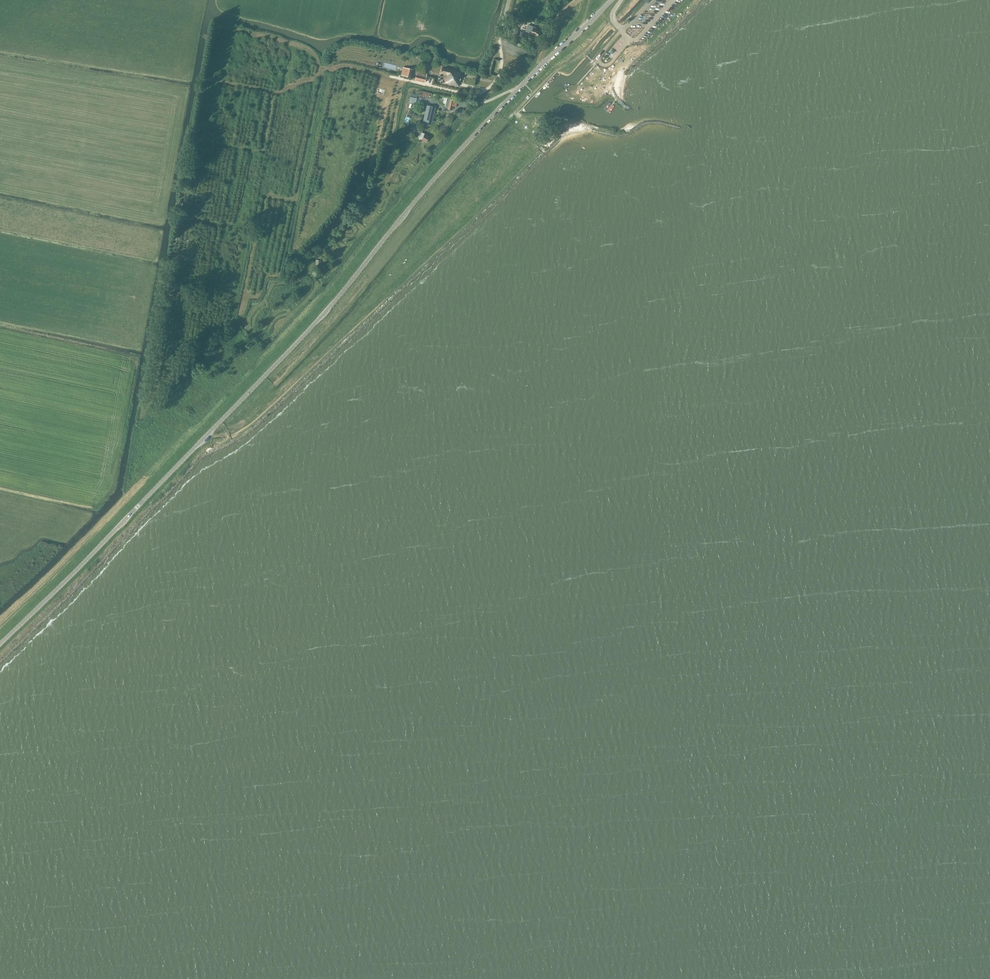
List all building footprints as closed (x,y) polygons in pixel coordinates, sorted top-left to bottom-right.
[(525,31),(530,33),(538,37),(541,31),(538,30),(538,29),(528,24),(525,31)] [(442,73),(447,75),(445,83),(459,86),(460,82),(461,83),(463,72),(444,67),(442,73)] [(407,68),(405,76),(411,77),(413,69),(407,68)] [(415,80),(425,83),(427,74),(417,71),(415,80)] [(447,98),(445,106),(448,107),(448,109),(452,110),(452,108),(453,108),(454,106),(456,107),(458,100),(447,98)] [(428,106),(425,120),(432,122),(435,108),(428,106)] [(419,138),(426,142),(429,136),(422,132),(419,138)]
